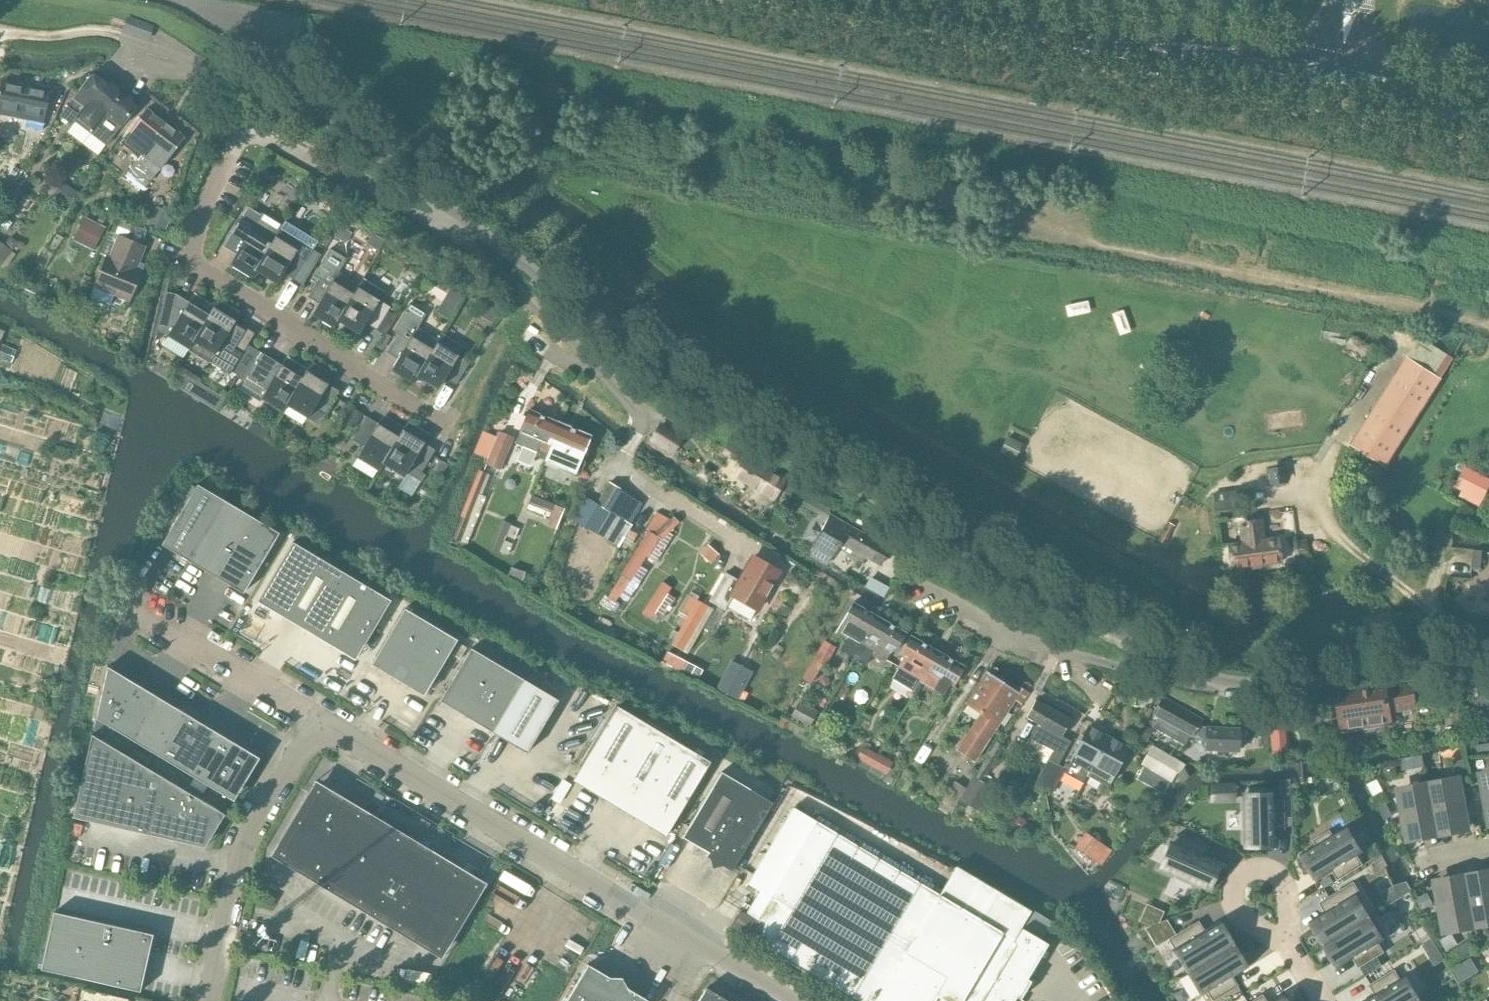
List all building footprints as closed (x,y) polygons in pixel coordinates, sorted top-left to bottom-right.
[(148,38),(153,26),(129,17),(125,29),(148,38)] [(97,126),(108,111),(123,90),(108,79),(92,100),(88,97),(87,98),(84,96),(79,101),(74,98),(61,116),(72,124),(76,119),(93,132),(97,126)] [(19,119),(26,86),(2,81),(0,89),(0,115),(19,119)] [(43,124),(46,111),(50,91),(26,86),(19,119),(28,121),(27,126),(38,128),(39,123),(43,124)] [(97,126),(93,132),(108,144),(137,105),(139,102),(123,90),(108,111),(97,126)] [(185,137),(148,108),(121,143),(139,157),(125,176),(143,190),(185,137)] [(154,208),(145,204),(137,221),(163,232),(171,213),(154,206),(154,208)] [(247,207),(223,245),(225,246),(236,253),(229,264),(251,277),(256,271),(255,270),(276,236),(275,236),(280,229),(282,225),(261,212),(259,215),(247,207)] [(256,271),(277,283),(283,273),(294,279),(308,256),(298,249),(302,243),(280,229),(275,236),(276,236),(255,270),(256,271)] [(144,245),(120,235),(111,257),(106,256),(94,284),(90,296),(110,304),(115,293),(130,299),(142,270),(135,267),(144,245)] [(0,266),(12,251),(0,242),(0,266)] [(334,328),(338,321),(337,320),(358,286),(338,274),(346,259),(330,249),(313,276),(318,279),(307,296),(318,303),(312,314),(334,328)] [(85,275),(77,291),(86,295),(91,284),(89,283),(91,278),(85,275)] [(384,293),(362,279),(358,286),(337,320),(338,321),(359,334),(366,323),(377,330),(391,306),(380,300),(384,293)] [(190,348),(194,342),(193,341),(214,307),(213,307),(201,299),(199,301),(191,296),(188,301),(177,294),(163,317),(174,324),(167,335),(190,348)] [(213,307),(214,307),(193,341),(194,342),(214,354),(211,359),(231,371),(255,332),(235,320),(238,316),(230,311),(231,308),(218,300),(213,307)] [(413,383),(417,376),(416,376),(437,342),(437,341),(416,329),(425,315),(409,304),(392,331),(397,334),(387,352),(398,359),(391,370),(413,383)] [(441,335),(437,341),(437,342),(416,376),(417,376),(438,389),(445,378),(456,385),(470,362),(459,355),(463,348),(441,335)] [(307,370),(306,370),(294,362),(292,365),(284,360),(281,364),(260,351),(238,388),(266,405),(268,403),(283,412),(287,405),(286,404),(307,370)] [(1387,465),(1441,380),(1407,358),(1353,443),(1387,465)] [(324,372),(310,363),(306,370),(307,370),(286,404),(287,405),(308,418),(314,407),(325,413),(339,390),(328,384),(331,379),(323,374),(324,372)] [(557,421),(529,409),(515,442),(537,451),(539,448),(548,453),(552,444),(548,442),(557,421)] [(357,457),(379,470),(383,463),(382,463),(403,429),(402,429),(390,421),(388,423),(380,418),(377,423),(366,416),(352,439),(363,446),(357,457)] [(552,444),(548,453),(545,460),(575,472),(576,470),(577,471),(583,469),(586,461),(584,456),(582,456),(591,435),(557,421),(548,442),(552,444)] [(421,430),(407,422),(402,429),(403,429),(382,463),(383,463),(404,476),(407,471),(422,481),(426,473),(422,471),(435,449),(424,442),(427,438),(419,433),(421,430)] [(661,423),(653,437),(674,449),(682,435),(661,423)] [(513,437),(500,432),(487,463),(500,468),(513,437)] [(770,470),(744,455),(733,473),(755,486),(749,497),(768,508),(783,481),(768,472),(770,470)] [(453,538),(468,544),(476,521),(469,518),(479,493),(489,497),(496,477),(479,470),(461,515),(462,516),(453,538)] [(1474,472),(1464,491),(1462,497),(1479,506),(1488,486),(1488,480),(1474,472)] [(635,496),(609,482),(597,504),(585,497),(573,517),(585,524),(586,522),(612,537),(628,548),(637,532),(628,527),(641,503),(633,499),(635,496)] [(190,559),(225,500),(197,484),(164,540),(179,549),(178,551),(190,559)] [(554,505),(532,496),(528,504),(551,513),(554,505)] [(252,516),(225,500),(190,559),(202,566),(203,563),(218,572),(252,516)] [(555,505),(547,527),(556,530),(564,509),(555,505)] [(252,516),(218,572),(234,582),(232,584),(244,591),(279,533),(252,516)] [(828,564),(828,562),(834,554),(835,554),(842,542),(855,549),(852,554),(861,559),(864,554),(882,564),(890,548),(831,516),(816,544),(817,545),(812,554),(828,564)] [(1240,525),(1242,542),(1227,545),(1231,568),(1282,561),(1278,537),(1264,539),(1261,522),(1240,525)] [(391,600),(320,558),(292,542),(257,601),(355,660),(391,600)] [(1474,550),(1473,568),(1482,568),(1483,551),(1474,550)] [(739,581),(725,573),(709,600),(724,609),(732,595),(742,601),(743,604),(752,609),(754,608),(757,610),(758,607),(761,606),(766,598),(766,595),(779,572),(753,557),(739,581)] [(687,616),(696,599),(683,592),(674,609),(687,616)] [(682,650),(708,606),(697,600),(671,644),(682,650)] [(842,622),(835,634),(846,640),(840,650),(857,659),(879,617),(852,603),(842,622)] [(404,608),(371,664),(378,669),(379,668),(400,681),(401,680),(423,693),(433,676),(435,677),(457,639),(404,608)] [(879,617),(857,659),(866,664),(872,654),(884,661),(891,650),(895,652),(906,632),(879,617)] [(922,681),(939,651),(912,636),(901,655),(904,657),(899,667),(892,679),(913,692),(920,679),(922,681)] [(824,641),(813,659),(823,665),(825,666),(836,647),(824,641)] [(439,701),(473,721),(526,753),(558,700),(471,648),(445,691),(439,701)] [(922,681),(924,682),(944,693),(950,683),(953,684),(964,666),(939,651),(922,681)] [(96,718),(131,739),(154,701),(133,688),(135,686),(124,679),(125,677),(108,666),(96,718)] [(988,672),(965,707),(978,716),(1001,680),(988,672)] [(1030,694),(1019,687),(1017,690),(1001,680),(978,716),(957,748),(976,761),(1003,720),(1015,702),(1022,705),(1030,694)] [(1413,685),(1398,687),(1388,689),(1387,684),(1337,692),(1343,731),(1365,728),(1365,731),(1368,732),(1376,731),(1378,729),(1377,726),(1393,723),(1391,711),(1417,707),(1413,685)] [(1162,698),(1161,701),(1153,714),(1154,714),(1153,716),(1193,738),(1194,737),(1203,720),(1162,698)] [(1065,751),(1071,741),(1062,736),(1071,719),(1046,705),(1037,700),(1027,717),(1038,724),(1031,737),(1056,750),(1058,747),(1065,751)] [(131,739),(159,756),(185,713),(177,708),(175,710),(171,708),(170,710),(154,701),(131,739)] [(817,712),(799,701),(790,717),(808,727),(817,712)] [(607,794),(623,804),(620,809),(635,817),(638,812),(654,822),(651,827),(666,836),(710,762),(617,706),(575,775),(592,785),(589,790),(603,799),(607,794)] [(159,756),(186,772),(209,734),(195,725),(196,723),(192,720),(193,718),(185,713),(159,756)] [(1286,725),(1269,727),(1269,729),(1272,753),(1289,751),(1286,726),(1286,725)] [(1088,777),(1109,738),(1089,727),(1069,764),(1066,763),(1063,767),(1059,764),(1059,766),(1046,788),(1053,792),(1064,774),(1082,783),(1086,776),(1088,777)] [(1240,729),(1207,728),(1206,744),(1206,749),(1239,751),(1240,729)] [(218,816),(221,812),(92,734),(73,817),(88,821),(88,818),(143,831),(142,833),(186,843),(187,841),(204,844),(208,838),(217,825),(216,824),(220,817),(218,816)] [(209,734),(186,772),(229,798),(232,794),(234,795),(245,776),(244,775),(254,757),(248,754),(249,751),(231,741),(230,743),(226,740),(225,743),(209,734)] [(1109,738),(1088,777),(1107,787),(1128,748),(1109,738)] [(982,782),(1004,747),(995,741),(965,789),(966,789),(960,799),(979,811),(993,789),(982,782)] [(873,765),(879,755),(865,747),(860,758),(873,765)] [(1153,747),(1144,764),(1149,767),(1143,778),(1166,791),(1177,775),(1178,775),(1184,763),(1168,754),(1153,747)] [(879,755),(873,765),(888,772),(893,762),(879,755)] [(1046,788),(1059,766),(1059,764),(1049,759),(1036,783),(1046,788)] [(682,836),(709,852),(706,856),(731,871),(772,802),(721,772),(682,836)] [(441,959),(479,895),(487,883),(315,780),(270,856),(441,959)] [(1429,783),(1439,836),(1454,834),(1453,830),(1468,828),(1459,781),(1444,784),(1444,781),(1429,783)] [(953,809),(960,799),(966,789),(965,789),(954,782),(942,802),(953,809)] [(1439,836),(1429,783),(1414,786),(1414,789),(1399,792),(1408,839),(1423,836),(1424,839),(1439,836)] [(1245,810),(1242,810),(1242,830),(1245,830),(1246,846),(1266,846),(1273,845),(1273,829),(1284,829),(1284,815),(1283,799),(1270,799),(1270,794),(1245,794),(1245,810)] [(1014,815),(1009,824),(1017,828),(1022,819),(1014,815)] [(746,937),(854,1000),(1023,1000),(1020,998),(1031,981),(1026,978),(1047,944),(1021,928),(1015,939),(942,895),(816,820),(770,897),(755,922),(746,937)] [(1318,847),(1304,855),(1315,872),(1319,879),(1333,871),(1338,880),(1364,865),(1357,853),(1362,850),(1348,828),(1335,837),(1330,830),(1314,840),(1318,847)] [(1108,848),(1085,832),(1075,848),(1097,863),(1108,848)] [(1170,844),(1160,867),(1175,874),(1174,876),(1192,884),(1193,882),(1208,888),(1216,870),(1219,862),(1204,856),(1208,846),(1195,840),(1181,834),(1176,846),(1170,844)] [(1476,928),(1488,926),(1488,874),(1481,876),(1481,872),(1466,875),(1476,928)] [(1476,928),(1466,875),(1451,878),(1451,881),(1436,884),(1445,930),(1460,928),(1461,931),(1476,928)] [(1321,882),(1325,888),(1334,882),(1331,876),(1321,882)] [(1326,912),(1312,920),(1316,928),(1325,943),(1370,916),(1358,897),(1362,894),(1355,882),(1320,903),(1326,912)] [(276,898),(264,891),(258,899),(271,907),(276,898)] [(1162,912),(1147,905),(1140,920),(1150,924),(1157,922),(1162,912)] [(146,932),(54,912),(41,969),(140,991),(144,974),(142,973),(147,950),(145,949),(148,935),(146,935),(146,932)] [(1370,916),(1325,943),(1326,944),(1336,960),(1339,966),(1354,958),(1360,968),(1385,952),(1378,941),(1387,935),(1377,918),(1374,913),(1370,916)] [(1176,935),(1166,919),(1146,927),(1157,946),(1168,939),(1176,935)] [(1176,935),(1168,939),(1179,958),(1187,971),(1232,944),(1222,928),(1218,922),(1204,930),(1198,921),(1176,935)] [(267,951),(269,939),(250,935),(247,946),(267,951)] [(1439,950),(1433,940),(1423,946),(1429,956),(1439,950)] [(1187,971),(1189,974),(1201,993),(1206,990),(1212,1000),(1213,1000),(1238,986),(1232,976),(1246,968),(1242,961),(1232,945),(1232,944),(1187,971)] [(1472,958),(1452,971),(1459,983),(1479,970),(1472,958)] [(565,1000),(607,1000),(618,982),(588,964),(565,1000)] [(1364,1000),(1416,1000),(1420,999),(1407,978),(1402,981),(1396,969),(1393,971),(1370,985),(1376,994),(1364,1000)] [(607,1000),(649,1000),(627,987),(621,977),(617,984),(607,1000)] [(706,987),(698,1000),(729,1000),(706,987)] [(80,998),(94,1000),(129,1000),(129,999),(82,989),(80,998)]
